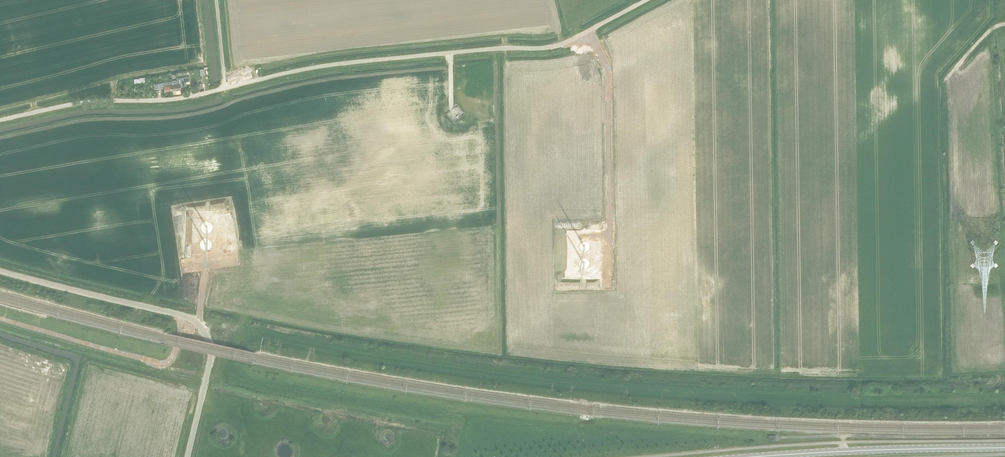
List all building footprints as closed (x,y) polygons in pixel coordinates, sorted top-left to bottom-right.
[(171,81),(172,90),(181,89),(181,87),(186,86),(185,81),(190,81),(189,76),(177,78),(177,80),(171,81)] [(165,91),(172,90),(171,81),(153,84),(154,89),(164,88),(165,91)]
